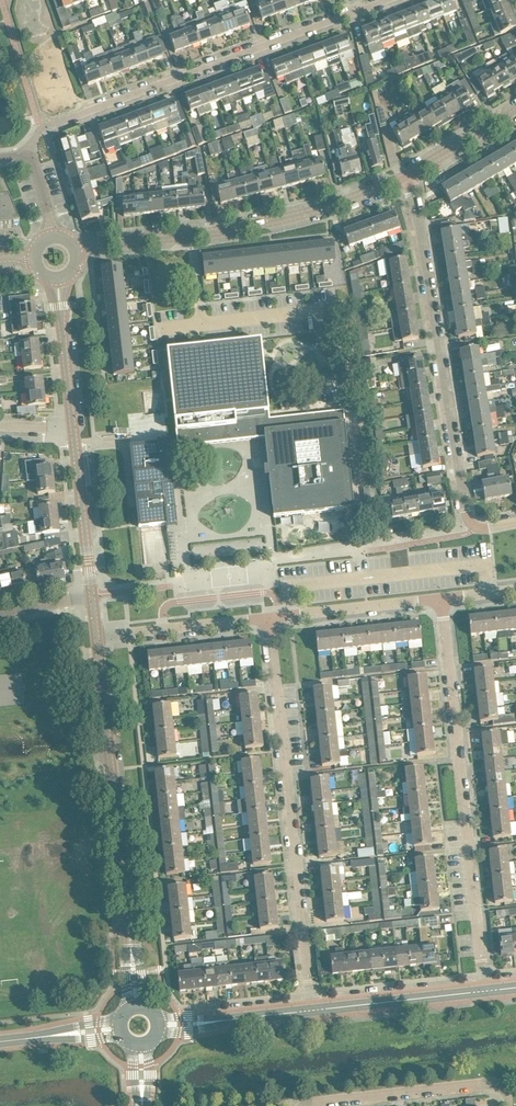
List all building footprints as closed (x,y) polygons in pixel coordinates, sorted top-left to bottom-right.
[(86,1),(86,0),(61,0),(64,8),(65,8),(86,1)] [(133,7),(130,0),(125,2),(127,9),(133,7)] [(152,1),(156,14),(164,11),(160,1),(161,0),(153,0),(152,1)] [(275,16),(269,0),(254,0),(262,21),(275,16)] [(287,11),(283,0),(269,0),(275,16),(287,11)] [(297,0),(283,0),(287,11),(299,7),(297,0)] [(425,6),(433,26),(438,24),(437,20),(444,17),(437,1),(436,0),(434,0),(429,2),(430,4),(425,6)] [(437,1),(444,17),(457,12),(452,0),(439,0),(437,1)] [(487,11),(490,9),(510,2),(510,0),(482,0),(487,11)] [(490,9),(495,22),(490,24),(512,15),(511,11),(513,10),(510,2),(490,9)] [(140,6),(144,18),(153,15),(148,3),(140,6)] [(202,11),(212,39),(225,35),(217,12),(210,15),(207,5),(206,5),(205,3),(200,4),(201,7),(202,11)] [(237,30),(250,25),(244,10),(237,12),(235,5),(229,7),(237,30)] [(424,24),(431,22),(433,27),(433,26),(425,6),(412,11),(421,34),(421,32),(427,29),(425,27),(424,24)] [(105,14),(103,7),(89,12),(91,18),(105,14)] [(216,11),(217,12),(225,35),(237,30),(229,7),(216,11)] [(120,19),(121,21),(133,16),(131,10),(119,15),(120,19)] [(198,19),(192,22),(200,44),(212,39),(202,11),(196,14),(198,19)] [(421,34),(412,11),(400,15),(409,39),(421,34)] [(119,15),(118,14),(117,15),(116,13),(105,17),(107,22),(108,24),(120,19),(119,15)] [(180,26),(176,15),(171,17),(173,22),(172,22),(174,29),(180,26)] [(396,43),(409,39),(400,15),(387,20),(395,40),(396,43)] [(490,24),(492,29),(497,27),(500,34),(500,35),(515,29),(515,19),(514,20),(512,15),(490,24)] [(68,17),(60,20),(63,29),(71,26),(68,17)] [(105,17),(93,21),(94,24),(95,27),(107,22),(105,17)] [(183,18),(177,20),(180,26),(182,33),(188,48),(200,44),(192,22),(186,24),(183,18)] [(467,39),(473,36),(466,19),(460,21),(467,39)] [(382,45),(395,40),(387,20),(375,25),(382,45)] [(94,24),(81,29),(83,35),(96,30),(95,27),(94,24)] [(375,25),(362,30),(365,39),(363,40),(365,47),(368,46),(372,56),(385,51),(382,45),(375,25)] [(500,38),(503,44),(509,54),(515,66),(515,57),(511,48),(515,46),(515,32),(500,38)] [(188,48),(182,33),(169,38),(175,53),(188,48)] [(63,36),(58,38),(62,50),(67,48),(68,48),(63,36)] [(142,38),(141,38),(150,62),(163,58),(155,36),(143,41),(142,38)] [(346,36),(333,41),(342,63),(344,68),(349,67),(347,60),(354,58),(346,36)] [(150,62),(141,38),(129,43),(130,44),(138,67),(150,62)] [(333,41),(321,45),(327,63),(329,68),(342,63),(333,41)] [(130,44),(117,49),(125,71),(138,67),(130,44)] [(442,50),(445,56),(450,54),(458,51),(455,44),(447,47),(447,48),(442,50)] [(68,48),(67,48),(73,63),(82,59),(77,45),(74,46),(68,48)] [(321,45),(309,50),(319,77),(319,78),(325,76),(321,65),(327,63),(321,45)] [(125,71),(117,49),(105,54),(113,76),(125,71)] [(476,49),(463,54),(465,59),(473,56),(472,54),(477,53),(476,49)] [(309,50),(296,55),(302,70),(304,77),(312,74),(313,79),(319,77),(309,50)] [(84,55),(89,67),(82,70),(88,85),(101,81),(90,52),(84,55)] [(101,81),(113,76),(105,54),(93,58),(90,52),(101,81)] [(461,54),(455,56),(459,64),(465,61),(461,54)] [(515,79),(515,66),(509,54),(497,61),(510,83),(515,79)] [(296,55),(284,59),(290,75),(292,80),(292,81),(304,77),(302,70),(296,55)] [(364,74),(372,72),(368,55),(360,57),(364,74)] [(417,60),(420,66),(432,61),(430,55),(417,60)] [(290,75),(284,59),(271,64),(277,79),(284,77),(287,84),(292,82),(292,81),(292,80),(290,75)] [(510,83),(497,61),(485,68),(489,73),(498,89),(502,87),(503,89),(511,85),(510,83)] [(392,69),(395,76),(407,71),(404,65),(392,69)] [(266,99),(276,96),(268,75),(263,77),(260,68),(247,73),(255,95),(255,94),(263,91),(266,99)] [(372,72),(364,74),(367,86),(375,83),(372,72)] [(243,100),(243,99),(255,95),(247,73),(235,78),(243,100)] [(494,92),(498,89),(489,73),(477,80),(475,77),(470,80),(477,93),(482,90),(486,96),(487,96),(488,98),(496,94),(494,92)] [(231,105),(231,107),(237,105),(236,102),(243,100),(235,78),(222,82),(231,105)] [(349,84),(351,89),(362,85),(360,80),(349,84)] [(458,81),(446,88),(460,112),(464,109),(466,112),(474,108),(472,105),(468,98),(473,95),(474,95),(465,80),(459,83),(458,81)] [(231,105),(222,82),(210,87),(216,102),(221,100),(224,107),(231,105)] [(351,89),(349,84),(348,82),(336,86),(337,90),(340,97),(341,97),(340,95),(340,93),(351,89)] [(431,90),(450,121),(458,117),(456,114),(460,112),(446,87),(443,83),(431,90)] [(216,102),(210,87),(198,91),(206,114),(212,112),(210,104),(216,102)] [(326,95),(328,102),(333,100),(340,97),(337,90),(325,95),(326,95)] [(431,90),(439,103),(428,110),(437,125),(441,123),(443,126),(450,121),(431,90)] [(198,91),(185,96),(191,111),(197,109),(200,116),(206,114),(198,91)] [(328,102),(326,95),(316,99),(318,106),(328,102)] [(340,97),(333,100),(335,109),(337,118),(343,116),(341,107),(350,105),(348,96),(341,98),(341,97),(340,97)] [(292,111),(287,98),(279,100),(285,114),(292,111)] [(186,121),(179,103),(175,104),(173,100),(160,105),(169,127),(186,121)] [(270,107),(274,118),(282,115),(278,104),(270,107)] [(169,127),(160,105),(148,110),(156,132),(166,128),(169,127)] [(383,108),(376,110),(380,128),(387,126),(383,108)] [(148,110),(136,114),(144,136),(156,132),(148,110)] [(426,132),(416,117),(413,110),(401,117),(414,139),(426,132)] [(416,117),(426,132),(437,125),(428,110),(416,117)] [(136,114),(123,119),(132,141),(144,136),(136,114)] [(250,118),(252,126),(253,126),(255,125),(256,128),(262,126),(258,115),(250,118)] [(364,144),(368,158),(371,169),(383,166),(375,137),(379,135),(374,115),(368,116),(370,124),(365,126),(370,143),(364,144)] [(285,128),(295,126),(292,116),(282,119),(285,128)] [(410,142),(414,139),(401,117),(395,121),(398,127),(393,131),(402,146),(403,146),(404,148),(411,144),(410,142)] [(238,124),(240,130),(252,126),(250,118),(247,119),(247,121),(242,122),(238,124)] [(123,119),(111,123),(121,150),(120,145),(132,141),(123,119)] [(285,128),(282,119),(274,121),(276,131),(285,128)] [(111,123),(98,128),(104,144),(107,150),(115,147),(116,152),(121,150),(111,123)] [(225,129),(228,135),(240,130),(238,124),(225,129)] [(169,127),(166,128),(173,146),(175,145),(169,127)] [(207,143),(201,127),(193,130),(199,146),(207,143)] [(228,135),(225,129),(213,133),(215,139),(228,135)] [(256,129),(244,133),(245,139),(246,139),(258,135),(256,129)] [(341,138),(340,135),(339,130),(333,131),(338,148),(337,148),(340,158),(331,161),(334,171),(340,169),(342,177),(352,174),(344,147),(341,138)] [(93,133),(86,135),(88,142),(90,148),(94,147),(97,146),(96,144),(93,133)] [(231,137),(233,146),(234,145),(244,142),(241,133),(231,137)] [(352,174),(361,172),(357,155),(353,156),(351,148),(357,146),(354,134),(341,138),(344,147),(352,174)] [(191,135),(185,138),(189,149),(196,147),(191,135)] [(322,136),(321,136),(314,137),(318,152),(325,150),(322,136)] [(222,140),(224,148),(233,146),(231,137),(222,140)] [(65,138),(54,142),(55,144),(57,153),(61,152),(63,156),(80,151),(90,148),(88,142),(78,145),(76,138),(66,141),(65,138)] [(218,142),(208,145),(211,157),(221,154),(218,142)] [(166,158),(178,153),(175,145),(173,146),(163,150),(166,158)] [(97,146),(90,148),(92,156),(100,153),(97,146)] [(304,148),(306,155),(312,180),(326,177),(321,159),(314,161),(310,147),(304,148)] [(515,164),(515,155),(511,147),(499,153),(508,169),(509,169),(515,164)] [(200,148),(185,154),(186,159),(195,158),(196,162),(198,172),(198,175),(205,174),(200,148)] [(151,154),(154,162),(166,158),(163,150),(163,151),(152,155),(151,154)] [(64,161),(60,162),(63,170),(84,164),(80,151),(63,156),(64,161)] [(505,176),(515,192),(509,196),(515,206),(515,205),(515,182),(508,169),(499,153),(495,156),(493,153),(486,157),(488,160),(497,176),(503,172),(505,176)] [(141,167),(154,162),(151,154),(138,158),(139,161),(141,167)] [(281,163),(279,158),(279,155),(272,157),(274,165),(280,163),(281,163)] [(306,155),(293,159),(299,184),(312,180),(306,155)] [(299,184),(293,159),(286,161),(285,156),(279,158),(281,163),(280,163),(282,170),(286,187),(299,184)] [(158,164),(160,170),(160,171),(170,168),(168,160),(158,164)] [(485,183),(491,179),(497,176),(488,160),(476,167),(485,182),(485,183)] [(141,167),(139,161),(127,165),(129,172),(141,167)] [(108,168),(111,177),(112,178),(129,172),(127,165),(126,165),(125,162),(108,168)] [(66,183),(106,171),(105,166),(86,171),(84,164),(63,170),(66,183)] [(147,174),(156,171),(154,165),(146,168),(147,174)] [(254,169),(253,166),(240,170),(243,180),(247,198),(260,194),(254,169)] [(267,166),(254,169),(260,194),(273,191),(267,166)] [(282,170),(269,173),(267,166),(273,191),(286,187),(282,170)] [(476,167),(465,174),(474,189),(485,182),(476,167)] [(147,174),(146,168),(136,172),(138,178),(147,174)] [(89,182),(108,177),(106,171),(66,183),(67,185),(71,184),(72,187),(68,188),(71,195),(74,194),(74,195),(92,190),(89,182)] [(230,183),(234,201),(247,198),(243,180),(236,182),(234,173),(227,174),(228,177),(230,183)] [(465,174),(453,181),(462,196),(474,189),(465,174)] [(20,227),(0,179),(0,229),(20,227)] [(194,179),(188,180),(189,184),(188,184),(189,191),(191,209),(205,208),(203,189),(196,190),(194,179)] [(216,181),(208,183),(213,205),(222,202),(223,204),(234,201),(230,183),(218,187),(216,181)] [(451,203),(462,196),(453,181),(441,188),(451,203)] [(122,185),(116,186),(116,199),(117,208),(117,211),(123,211),(124,216),(124,217),(138,215),(136,197),(123,198),(122,185)] [(494,185),(489,188),(493,196),(499,193),(494,185)] [(164,212),(162,194),(162,187),(156,188),(156,195),(149,195),(151,214),(164,212)] [(489,188),(484,191),(488,199),(493,196),(489,188)] [(96,203),(92,190),(74,195),(78,208),(96,203)] [(176,192),(178,211),(191,209),(189,191),(176,192)] [(109,198),(108,192),(100,195),(101,201),(109,198)] [(162,194),(164,212),(178,211),(176,192),(162,194)] [(138,215),(151,214),(149,195),(136,197),(138,215)] [(114,204),(113,198),(109,198),(101,201),(96,203),(78,208),(82,221),(99,216),(97,208),(114,204)] [(471,198),(466,201),(467,204),(470,210),(476,206),(471,198)] [(465,205),(462,207),(465,213),(470,210),(467,204),(465,205)] [(400,228),(394,213),(382,218),(387,233),(400,228)] [(387,233),(382,218),(369,222),(375,238),(387,233)] [(498,236),(509,235),(509,234),(508,225),(508,218),(498,219),(499,234),(498,235),(498,236)] [(481,239),(481,238),(477,239),(476,234),(470,234),(468,224),(455,226),(455,221),(441,224),(442,231),(441,231),(443,245),(481,239)] [(362,242),(375,238),(369,222),(356,227),(362,242)] [(343,232),(347,242),(349,247),(362,242),(356,227),(343,232)] [(477,239),(443,245),(445,258),(463,255),(462,249),(469,248),(469,247),(478,246),(477,239)] [(404,249),(403,241),(392,245),(395,253),(404,249)] [(333,242),(321,243),(323,263),(335,262),(333,242)] [(321,243),(309,245),(311,265),(323,263),(321,243)] [(309,245),(297,246),(299,266),(311,265),(309,245)] [(379,250),(382,257),(395,253),(392,245),(379,250)] [(297,246),(285,247),(288,268),(299,266),(297,246)] [(285,247),(274,249),(276,269),(288,268),(285,247)] [(274,249),(262,250),(264,270),(276,269),(274,249)] [(262,250),(250,252),(252,272),(264,270),(262,250)] [(366,255),(369,262),(376,260),(382,257),(379,250),(366,255)] [(250,252),(238,253),(241,273),(252,272),(250,252)] [(238,253),(227,254),(229,274),(241,273),(238,253)] [(227,254),(215,256),(217,276),(229,274),(227,254)] [(362,265),(369,262),(366,255),(360,257),(362,265)] [(463,255),(445,258),(448,271),(465,268),(470,268),(481,266),(480,260),(464,262),(463,255)] [(214,256),(202,257),(205,277),(217,276),(214,256)] [(406,259),(389,261),(385,262),(387,275),(408,272),(406,259)] [(122,266),(101,268),(103,280),(123,278),(122,266)] [(482,272),(481,266),(470,268),(471,274),(482,272)] [(465,268),(448,271),(450,285),(467,282),(465,268)] [(358,273),(359,273),(358,270),(349,272),(351,281),(359,280),(358,273)] [(408,272),(387,275),(389,289),(410,285),(408,272)] [(506,286),(515,284),(513,277),(505,279),(506,286)] [(123,278),(103,280),(104,292),(124,290),(123,278)] [(360,287),(359,280),(351,281),(353,295),(363,293),(362,287),(360,287)] [(467,282),(450,285),(452,298),(470,295),(467,282)] [(396,301),(412,299),(410,285),(389,289),(390,289),(394,288),(396,301)] [(124,290),(104,292),(106,304),(126,302),(124,290)] [(363,293),(353,295),(355,308),(363,307),(361,294),(363,293)] [(454,311),(472,308),(470,295),(452,298),(454,311)] [(398,315),(414,312),(412,299),(396,301),(398,315)] [(126,302),(106,304),(107,316),(127,314),(126,302)] [(11,320),(18,320),(36,318),(34,304),(10,307),(11,320)] [(365,318),(363,307),(355,308),(357,322),(368,320),(368,318),(365,318)] [(474,321),(472,308),(454,311),(456,324),(474,322),(474,321)] [(398,315),(400,328),(417,325),(414,312),(398,315)] [(479,314),(480,320),(480,321),(490,319),(488,312),(479,314)] [(127,314),(107,316),(108,328),(129,325),(127,314)] [(18,320),(12,320),(13,334),(20,333),(26,332),(37,331),(36,318),(18,320)] [(474,322),(456,324),(458,338),(469,336),(476,335),(475,327),(481,326),(491,325),(490,319),(480,321),(480,320),(474,321),(474,322)] [(129,325),(108,328),(110,340),(130,337),(129,325)] [(419,339),(417,325),(400,328),(402,341),(419,339)] [(366,326),(358,327),(359,335),(367,333),(366,326)] [(367,333),(359,335),(360,342),(368,340),(367,333)] [(130,337),(110,340),(111,351),(131,349),(130,337)] [(170,442),(157,443),(158,449),(169,448),(266,437),(265,431),(271,431),(270,419),(261,340),(202,347),(192,348),(167,350),(177,441),(170,442)] [(40,355),(38,341),(14,344),(16,357),(22,357),(40,355)] [(496,359),(495,353),(479,355),(478,348),(460,350),(462,364),(480,361),(496,359)] [(131,349),(111,351),(113,363),(133,361),(131,349)] [(497,358),(506,356),(505,350),(496,351),(497,358)] [(24,370),(41,368),(40,355),(22,357),(24,370)] [(504,358),(497,359),(498,366),(505,365),(504,358)] [(367,382),(383,379),(381,368),(378,368),(376,359),(364,361),(367,382)] [(401,376),(407,375),(424,373),(422,359),(399,363),(401,376)] [(481,367),(497,365),(496,359),(480,361),(462,364),(465,377),(482,374),(481,367)] [(133,361),(113,363),(114,375),(134,373),(133,361)] [(424,373),(407,375),(401,376),(403,390),(409,389),(426,386),(424,373)] [(499,385),(500,385),(499,379),(484,381),(482,374),(465,377),(467,391),(499,385)] [(44,392),(43,378),(25,380),(27,394),(44,392)] [(367,382),(368,389),(376,388),(375,381),(367,382)] [(485,393),(500,391),(499,385),(467,391),(469,404),(487,401),(485,393)] [(428,399),(426,386),(409,389),(412,402),(428,399)] [(45,405),(44,392),(27,394),(27,396),(28,407),(17,408),(18,415),(37,416),(36,406),(38,406),(38,408),(45,407),(45,405)] [(430,412),(428,399),(412,402),(414,415),(430,412)] [(378,400),(370,401),(371,408),(379,407),(378,400)] [(495,413),(504,412),(503,406),(494,407),(488,408),(487,401),(469,404),(471,417),(489,414),(495,413)] [(380,414),(379,407),(371,408),(372,416),(380,414)] [(271,431),(265,431),(266,437),(270,476),(269,476),(274,518),(354,509),(343,411),(270,419),(271,431)] [(432,426),(430,412),(414,415),(416,428),(432,426)] [(491,428),(491,427),(489,414),(471,417),(473,430),(491,428)] [(383,433),(382,426),(374,427),(375,435),(383,433)] [(435,439),(432,426),(416,428),(418,442),(435,439)] [(491,428),(473,430),(475,444),(493,441),(491,428)] [(375,435),(376,442),(384,441),(383,433),(375,435)] [(437,452),(435,439),(418,442),(420,455),(437,452)] [(477,457),(495,454),(493,441),(475,444),(477,457)] [(157,443),(130,446),(137,514),(134,514),(135,521),(138,520),(139,528),(140,527),(144,565),(171,562),(167,528),(177,527),(173,483),(176,483),(175,477),(174,468),(171,469),(169,448),(158,449),(157,443)] [(439,466),(437,452),(420,455),(422,468),(439,466)] [(387,460),(386,453),(379,454),(380,461),(387,460)] [(31,461),(25,462),(27,482),(30,482),(36,481),(54,479),(52,466),(46,466),(45,460),(31,461)] [(387,460),(380,461),(382,478),(388,477),(386,467),(388,467),(387,460)] [(492,460),(478,462),(479,470),(487,469),(488,475),(494,474),(492,460)] [(509,478),(501,479),(498,464),(500,464),(500,460),(498,460),(495,460),(492,460),(495,480),(498,498),(512,496),(509,478)] [(426,475),(428,487),(431,487),(430,484),(441,482),(439,473),(426,475)] [(427,483),(426,475),(419,477),(420,484),(427,483)] [(399,480),(401,488),(408,486),(407,478),(399,480)] [(48,499),(48,493),(55,492),(54,479),(36,481),(38,494),(38,500),(48,499)] [(485,501),(498,498),(495,480),(489,482),(482,483),(485,501)] [(429,495),(432,511),(438,510),(439,513),(446,512),(444,500),(446,499),(445,492),(429,495)] [(429,495),(416,497),(419,514),(420,517),(427,515),(427,512),(432,511),(429,495)] [(389,502),(388,496),(381,497),(385,520),(406,516),(403,500),(389,502)] [(403,500),(406,516),(419,514),(416,497),(403,500)] [(38,500),(30,501),(31,508),(39,507),(41,521),(58,519),(57,505),(50,506),(49,500),(48,500),(48,499),(38,500)] [(0,517),(0,516),(2,524),(8,524),(8,525),(12,525),(10,515),(0,517)] [(41,521),(34,521),(36,535),(60,532),(58,519),(41,521)] [(7,550),(20,547),(18,538),(17,531),(13,532),(12,525),(8,525),(8,524),(2,524),(2,528),(7,550)] [(43,542),(44,545),(45,545),(46,548),(61,545),(60,539),(43,542)] [(25,552),(45,548),(46,548),(45,545),(44,545),(43,542),(24,546),(25,552)] [(5,557),(14,555),(13,549),(20,547),(7,550),(5,550),(6,553),(4,554),(5,557)] [(55,553),(46,555),(47,559),(52,583),(65,580),(63,572),(67,571),(65,562),(55,564),(54,560),(56,560),(55,553)] [(39,586),(52,583),(47,559),(41,561),(42,567),(35,568),(29,569),(32,582),(38,581),(39,586)] [(27,588),(26,584),(32,582),(29,569),(23,571),(23,572),(17,573),(15,565),(8,567),(10,575),(14,591),(27,588)] [(1,594),(14,591),(10,575),(0,577),(0,592),(1,594)] [(510,631),(515,630),(515,612),(508,613),(510,631)] [(508,613),(495,615),(497,633),(497,639),(510,638),(510,631),(508,613)] [(482,616),(484,634),(497,633),(495,615),(482,616)] [(484,634),(482,616),(469,617),(471,635),(484,634)] [(420,623),(407,624),(409,642),(422,641),(420,623)] [(409,642),(407,624),(394,626),(396,644),(409,642)] [(383,645),(396,644),(394,626),(381,627),(383,645)] [(370,647),(383,645),(381,627),(368,629),(370,647)] [(357,648),(370,647),(368,629),(355,630),(357,648)] [(344,649),(357,648),(355,630),(342,632),(344,649)] [(342,632),(329,633),(331,651),(344,649),(342,632)] [(318,652),(331,651),(329,633),(316,634),(318,652)] [(251,642),(238,643),(240,661),(253,659),(251,642)] [(238,643),(225,645),(227,662),(240,661),(238,643)] [(214,664),(227,662),(225,645),(212,646),(214,664)] [(214,664),(212,646),(199,648),(201,665),(214,664)] [(498,653),(497,646),(494,647),(491,651),(492,654),(490,654),(491,660),(500,659),(499,653),(498,653)] [(188,667),(201,665),(199,648),(186,649),(188,667)] [(175,668),(188,667),(186,649),(173,650),(175,668)] [(162,670),(175,668),(173,650),(160,652),(162,670)] [(160,652),(147,653),(149,671),(162,670),(160,652)] [(398,664),(385,665),(386,672),(399,671),(398,664)] [(385,665),(372,667),(373,674),(386,672),(385,665)] [(354,667),(346,668),(346,670),(347,676),(360,675),(359,667),(359,666),(354,667)] [(492,668),(474,670),(476,683),(493,681),(492,668)] [(408,677),(410,690),(427,688),(426,675),(408,677)] [(370,695),(368,677),(361,678),(363,696),(370,695)] [(230,690),(229,683),(229,679),(220,680),(221,691),(230,690)] [(338,686),(338,687),(350,686),(349,679),(338,681),(338,686)] [(379,694),(378,681),(371,681),(372,694),(379,694)] [(493,681),(476,683),(477,696),(495,694),(493,681)] [(204,693),(203,686),(190,687),(191,694),(204,693)] [(331,686),(314,688),(315,701),(333,699),(331,687),(331,686)] [(191,694),(190,687),(177,689),(178,695),(191,694)] [(410,690),(411,703),(428,701),(427,688),(410,690)] [(258,707),(257,694),(239,696),(241,709),(258,707)] [(380,707),(379,694),(372,694),(374,707),(380,707)] [(477,696),(479,709),(496,707),(495,694),(477,696)] [(370,695),(363,696),(364,709),(371,708),(370,695)] [(208,713),(215,712),(213,699),(206,700),(208,713)] [(334,712),(333,699),(315,701),(317,714),(334,712)] [(411,703),(412,716),(430,714),(428,701),(411,703)] [(172,717),(171,704),(153,706),(154,719),(172,717)] [(260,720),(258,707),(241,709),(242,722),(260,720)] [(382,720),(380,707),(374,707),(375,720),(382,720)] [(515,723),(514,715),(497,716),(496,707),(479,709),(480,722),(492,721),(493,725),(515,723)] [(371,708),(364,709),(366,722),(372,721),(371,708)] [(209,726),(216,725),(215,712),(208,713),(209,726)] [(334,712),(317,714),(318,727),(335,725),(334,712)] [(412,716),(414,729),(431,728),(430,714),(412,716)] [(154,719),(156,732),(174,730),(172,717),(154,719)] [(261,734),(260,720),(242,722),(244,735),(261,734)] [(383,733),(382,720),(375,720),(377,734),(383,733)] [(366,722),(367,735),(374,734),(372,721),(366,722)] [(211,739),(217,738),(216,725),(209,726),(211,739)] [(337,738),(335,725),(318,727),(319,740),(337,738)] [(431,728),(414,729),(415,743),(433,741),(431,728)] [(156,732),(157,745),(175,743),(174,730),(156,732)] [(507,732),(482,734),(483,747),(501,745),(508,745),(507,732)] [(383,733),(377,734),(378,747),(385,746),(383,733)] [(261,734),(244,735),(245,749),(263,747),(261,734)] [(367,735),(369,748),(375,747),(374,734),(367,735)] [(217,738),(211,739),(212,752),(219,752),(217,738)] [(321,753),(347,750),(338,750),(337,738),(319,740),(321,753)] [(209,756),(208,740),(201,740),(203,757),(209,756)] [(433,741),(415,743),(417,755),(434,754),(433,741)] [(159,758),(177,756),(175,743),(157,745),(159,758)] [(483,747),(485,760),(502,758),(501,745),(483,747)] [(378,747),(380,759),(386,759),(385,746),(378,747)] [(369,748),(371,765),(377,765),(375,747),(369,748)] [(347,750),(321,753),(322,766),(335,765),(340,764),(339,758),(348,757),(347,750)] [(502,758),(485,760),(486,773),(503,771),(502,758)] [(242,761),(243,774),(260,772),(259,759),(242,761)] [(210,778),(217,777),(215,764),(208,765),(210,778)] [(405,769),(407,782),(424,780),(423,767),(405,769)] [(157,784),(175,782),(173,769),(155,771),(157,784)] [(503,771),(486,773),(487,786),(505,784),(503,771)] [(243,774),(245,787),(262,785),(260,772),(243,774)] [(370,786),(376,785),(375,772),(368,773),(370,786)] [(365,773),(358,774),(359,776),(360,787),(367,786),(365,773)] [(217,777),(210,778),(211,791),(218,790),(226,789),(225,783),(221,783),(218,782),(217,783),(217,777)] [(311,779),(312,793),(330,791),(328,778),(311,779)] [(407,782),(408,795),(426,793),(424,780),(407,782)] [(157,784),(158,797),(176,795),(175,782),(157,784)] [(505,784),(487,786),(489,799),(506,797),(505,784)] [(262,785),(245,787),(246,800),(263,798),(262,785)] [(371,799),(378,798),(386,797),(385,790),(377,791),(376,785),(370,786),(371,799)] [(367,786),(360,787),(361,800),(368,799),(367,786)] [(218,790),(211,791),(213,804),(219,803),(218,790)] [(312,793),(314,806),(331,804),(330,791),(312,793)] [(403,809),(427,806),(426,793),(408,795),(409,808),(403,808),(403,809)] [(159,810),(178,808),(176,795),(158,797),(159,810)] [(506,797),(489,799),(490,812),(508,810),(506,797)] [(246,800),(237,801),(239,814),(241,814),(247,813),(265,811),(263,798),(246,800)] [(378,798),(371,799),(372,812),(379,812),(378,798)] [(363,813),(369,813),(368,799),(361,800),(363,813)] [(219,803),(213,804),(214,817),(221,816),(219,803)] [(205,818),(211,817),(210,804),(203,805),(205,818)] [(314,806),(315,819),(332,817),(331,804),(314,806)] [(427,806),(403,809),(404,815),(410,815),(411,821),(428,819),(427,806)] [(161,823),(179,821),(178,808),(159,810),(161,823)] [(508,810),(490,812),(492,825),(509,823),(508,810)] [(247,813),(241,814),(243,827),(249,826),(266,824),(265,811),(247,813)] [(374,825),(380,825),(379,812),(372,812),(374,825)] [(364,826),(371,826),(369,813),(363,813),(364,826)] [(221,816),(214,817),(216,830),(222,829),(221,816)] [(332,817),(315,819),(316,832),(334,830),(332,817)] [(411,821),(405,822),(406,834),(412,834),(430,832),(428,819),(411,821)] [(179,821),(161,823),(162,836),(181,834),(179,821)] [(492,825),(493,838),(511,836),(515,836),(515,823),(509,823),(492,825)] [(268,837),(266,824),(249,826),(250,839),(268,837)] [(380,825),(374,825),(375,838),(382,838),(380,825)] [(366,839),(372,839),(371,826),(364,826),(366,839)] [(222,829),(216,830),(217,843),(224,842),(222,829)] [(334,830),(316,832),(318,845),(335,843),(334,830)] [(414,847),(431,845),(430,832),(412,834),(414,847)] [(182,847),(181,834),(162,836),(164,849),(182,847)] [(250,839),(243,840),(244,853),(252,852),(269,850),(268,837),(250,839)] [(372,839),(366,839),(366,849),(357,850),(358,858),(374,856),(372,839)] [(224,842),(217,843),(219,856),(225,855),(224,842)] [(335,843),(318,845),(319,858),(337,856),(335,843)] [(183,860),(182,847),(164,849),(165,862),(183,860)] [(508,862),(507,849),(489,851),(491,864),(508,862)] [(269,850),(252,852),(253,865),(271,863),(269,850)] [(239,871),(238,862),(228,863),(227,859),(226,859),(225,855),(219,856),(220,864),(221,873),(239,871)] [(417,872),(434,870),(433,857),(415,859),(417,872)] [(377,877),(375,859),(351,861),(351,868),(369,867),(370,878),(377,877)] [(167,875),(185,873),(183,860),(165,862),(167,875)] [(491,864),(492,877),(515,874),(510,875),(508,862),(491,864)] [(385,863),(378,863),(380,876),(386,876),(385,863)] [(338,868),(321,870),(322,883),(340,881),(345,880),(344,873),(339,873),(338,868)] [(435,883),(434,870),(417,872),(418,885),(435,883)] [(515,888),(515,875),(515,874),(492,877),(494,890),(511,888),(515,888)] [(272,875),(261,876),(254,877),(256,890),(273,888),(272,875)] [(377,877),(370,878),(371,891),(378,890),(377,877)] [(223,894),(230,893),(228,880),(222,881),(223,894)] [(340,881),(322,883),(324,896),(341,894),(340,881)] [(419,898),(412,899),(411,899),(437,897),(435,883),(418,885),(419,898)] [(187,898),(186,885),(168,887),(169,900),(187,898)] [(273,888),(256,890),(257,903),(275,901),(273,888)] [(513,901),(511,888),(494,890),(495,903),(513,901)] [(378,890),(371,891),(373,904),(380,903),(378,890)] [(341,894),(324,896),(325,909),(342,907),(342,900),(341,894)] [(412,906),(420,905),(421,912),(438,910),(437,897),(411,899),(412,906)] [(187,898),(169,900),(171,913),(189,911),(187,898)] [(275,901),(257,903),(259,917),(276,915),(275,901)] [(389,902),(383,903),(385,920),(402,918),(401,910),(394,911),(394,906),(390,907),(389,902)] [(380,903),(373,904),(374,914),(368,915),(369,921),(381,920),(380,903)] [(342,907),(325,909),(326,922),(344,920),(342,907)] [(189,911),(171,913),(172,926),(190,924),(189,911)] [(276,915),(259,917),(260,930),(267,929),(278,928),(276,915)] [(439,917),(431,918),(432,924),(432,927),(432,929),(441,928),(440,926),(439,917)] [(418,920),(419,928),(419,929),(426,928),(432,927),(432,924),(431,918),(418,920)] [(419,928),(418,920),(406,921),(406,924),(404,924),(405,927),(406,927),(406,929),(419,928)] [(190,924),(172,926),(174,939),(192,937),(190,924)] [(327,930),(328,936),(334,935),(335,941),(342,940),(341,935),(340,928),(327,930)] [(426,928),(419,929),(420,940),(421,947),(423,965),(428,964),(428,967),(440,966),(439,956),(435,956),(434,945),(433,938),(427,939),(426,928)] [(511,929),(498,931),(499,938),(500,946),(501,953),(501,956),(514,954),(511,929)] [(265,937),(267,946),(280,945),(279,935),(265,937)] [(214,942),(214,949),(215,948),(215,951),(222,951),(221,941),(214,942)] [(394,943),(395,945),(395,950),(397,968),(410,966),(408,948),(402,949),(402,942),(394,943)] [(201,944),(188,945),(189,951),(189,954),(202,953),(202,950),(201,944)] [(421,947),(408,948),(410,966),(423,965),(421,947)] [(343,955),(343,948),(335,949),(336,956),(330,957),(332,975),(345,973),(343,955)] [(397,968),(395,950),(382,951),(385,972),(391,972),(392,969),(392,968),(397,968)] [(385,972),(382,951),(369,952),(371,970),(376,970),(376,971),(378,973),(385,972)] [(358,972),(371,970),(369,952),(356,954),(358,972)] [(343,955),(345,973),(358,972),(356,954),(343,955)] [(268,957),(255,959),(256,965),(258,983),(270,982),(268,957)] [(275,957),(268,957),(270,982),(284,980),(282,962),(276,963),(275,957)] [(232,986),(230,968),(229,961),(216,963),(219,987),(232,986)] [(219,987),(216,963),(203,964),(206,989),(219,987)] [(206,989),(203,964),(190,965),(193,990),(206,989)] [(178,974),(180,992),(193,990),(190,965),(184,966),(184,973),(178,974)] [(258,983),(256,965),(243,967),(245,984),(258,983)] [(245,984),(243,967),(230,968),(232,986),(245,984)]
